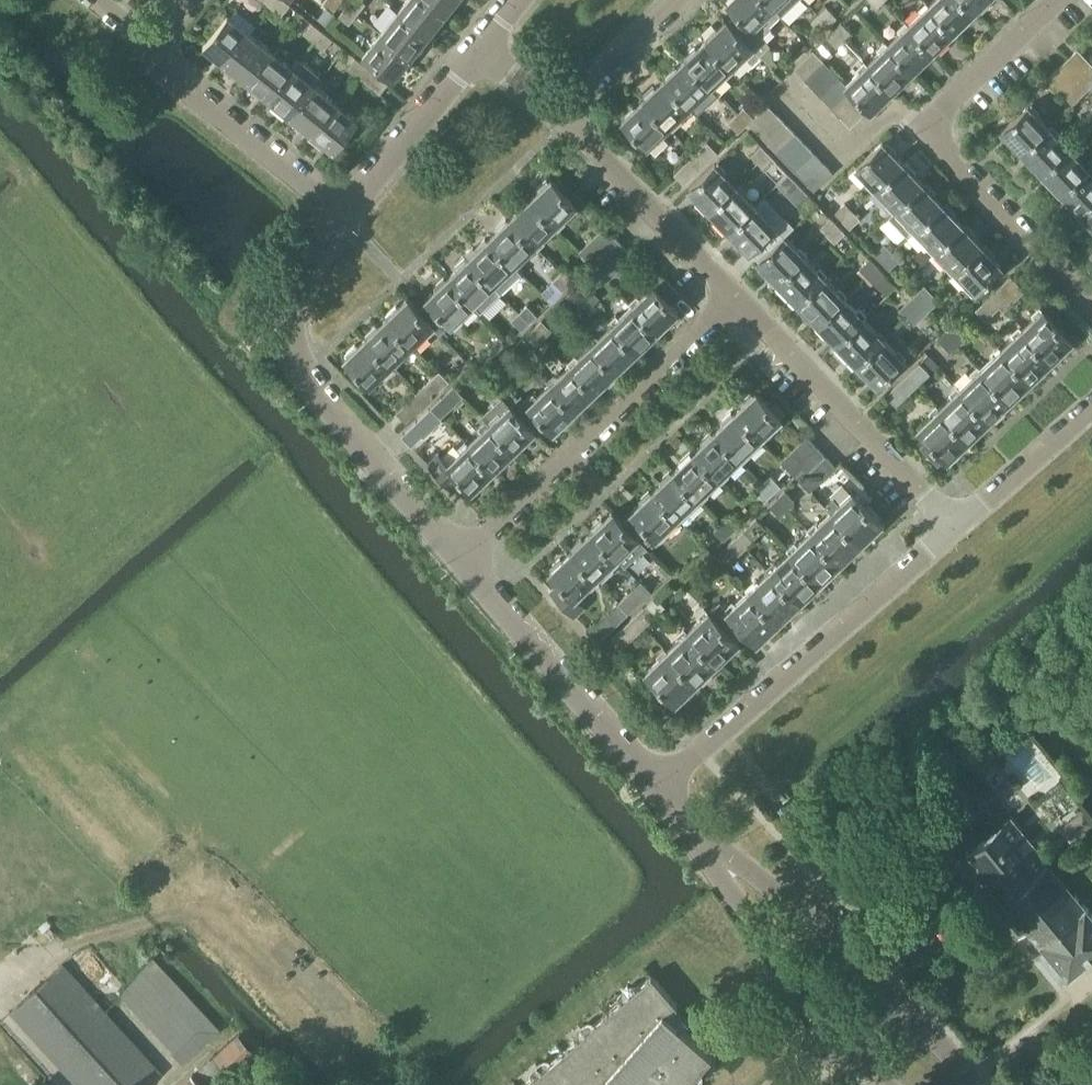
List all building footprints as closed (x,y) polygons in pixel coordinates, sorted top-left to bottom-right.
[(270,5),(282,14),(290,4),(285,0),(274,0),(270,5)] [(340,0),(325,0),(323,3),(333,11),(342,1),(340,0)] [(357,13),(365,3),(361,0),(351,0),(346,5),(357,13)] [(397,10),(427,34),(444,13),(429,0),(405,0),(397,10)] [(444,13),(454,0),(429,0),(444,13)] [(766,0),(728,0),(727,0),(737,11),(728,20),(752,45),(762,35),(763,37),(773,28),(770,25),(781,15),(766,0)] [(781,15),(797,0),(766,0),(781,15)] [(966,0),(933,0),(929,3),(955,30),(975,10),(966,0)] [(975,10),(986,0),(966,0),(975,10)] [(955,30),(929,3),(908,23),(934,50),(955,30)] [(357,13),(346,5),(339,15),(349,23),(357,13)] [(826,6),(819,13),(829,23),(837,16),(826,6)] [(427,34),(397,10),(380,32),(410,56),(427,34)] [(829,23),(819,13),(811,21),(821,31),(829,23)] [(225,62),(249,32),(226,14),(202,44),(225,62)] [(726,19),(706,39),(731,65),(743,54),(751,62),(770,44),(763,37),(762,35),(752,45),(728,20),(726,19)] [(833,28),(844,39),(852,32),(841,21),(833,28)] [(314,40),(322,30),(312,22),(303,32),(314,40)] [(934,50),(908,23),(888,43),(913,69),(934,50)] [(844,39),(833,28),(826,36),(836,47),(844,39)] [(322,30),(314,40),(324,49),(333,38),(322,30)] [(270,49),(249,32),(225,62),(246,80),(270,49)] [(410,56),(380,32),(362,54),(392,78),(410,56)] [(731,65),(706,39),(685,58),(711,85),(731,65)] [(888,43),(867,63),(893,89),(913,69),(888,43)] [(804,77),(823,59),(813,48),(794,67),(804,77)] [(292,67),(270,49),(246,80),(268,97),(292,67)] [(1068,57),(1091,82),(1091,64),(1077,49),(1068,57)] [(356,75),(365,64),(355,56),(346,67),(356,75)] [(1059,66),(1084,92),(1091,85),(1091,82),(1068,57),(1059,66)] [(299,58),(292,67),(268,97),(289,114),(314,84),(321,75),(299,58)] [(685,58),(664,78),(690,105),(711,85),(685,58)] [(832,68),(823,59),(804,77),(813,86),(832,68)] [(893,89),(867,63),(847,82),(851,87),(860,97),(870,106),(872,109),(893,89)] [(387,82),(365,64),(356,75),(379,93),(387,82)] [(1084,92),(1059,66),(1047,77),(1073,103),(1084,92)] [(841,77),(832,68),(813,86),(822,95),(841,77)] [(841,77),(822,95),(832,105),(851,87),(847,82),(841,77)] [(664,78),(643,98),(669,125),(690,105),(664,78)] [(335,101),(314,84),(289,114),(311,131),(335,101)] [(851,87),(832,105),(841,115),(860,97),(851,87)] [(860,97),(841,115),(851,125),(870,106),(860,97)] [(669,125),(643,98),(622,118),(648,145),(669,125)] [(335,101),(311,131),(333,149),(357,119),(335,101)] [(768,103),(753,117),(750,121),(760,131),(778,113),(768,103)] [(1022,150),(1049,125),(1028,104),(1002,129),(1022,150)] [(744,106),(736,113),(746,124),(750,121),(753,117),(744,106)] [(746,124),(736,113),(728,121),(738,132),(746,124)] [(778,113),(760,131),(769,140),(787,123),(778,113)] [(787,123),(769,140),(775,147),(775,148),(777,150),(796,132),(793,130),(794,129),(787,123)] [(1049,125),(1022,150),(1042,171),(1068,146),(1049,125)] [(796,132),(777,150),(787,160),(805,142),(796,132)] [(877,186),(903,161),(883,140),(857,165),(877,186)] [(700,147),(711,158),(717,152),(707,141),(700,147)] [(814,151),(805,142),(787,160),(795,169),(814,151)] [(758,162),(768,152),(761,144),(750,154),(758,162)] [(1068,146),(1042,171),(1061,191),(1088,166),(1068,146)] [(711,158),(700,147),(674,173),(684,184),(711,158)] [(823,161),(814,151),(795,169),(797,171),(804,179),(823,161)] [(776,159),(768,152),(758,162),(765,169),(776,159)] [(832,171),(823,161),(804,179),(813,189),(832,171)] [(903,161),(877,186),(896,207),(923,182),(903,161)] [(708,208),(735,182),(715,162),(688,188),(708,208)] [(1088,166),(1061,191),(1081,212),(1091,202),(1091,170),(1088,166)] [(798,183),(788,173),(777,184),(787,194),(798,183)] [(550,178),(529,198),(555,224),(576,205),(550,178)] [(754,202),(735,182),(708,208),(727,228),(754,202)] [(923,182),(896,207),(897,207),(889,215),(909,235),(916,228),(943,203),(923,182)] [(529,198),(509,218),(534,244),(555,224),(529,198)] [(776,224),(754,202),(727,228),(749,250),(750,249),(759,258),(783,235),(774,226),(776,224)] [(842,219),(852,210),(845,202),(835,212),(842,219)] [(1081,212),(1091,223),(1091,202),(1081,212)] [(962,223),(943,203),(916,228),(935,248),(962,223)] [(852,210),(842,219),(850,228),(860,218),(852,210)] [(827,234),(837,224),(830,216),(820,226),(827,234)] [(509,218),(488,237),(514,264),(534,244),(509,218)] [(962,223),(935,248),(955,268),(981,243),(962,223)] [(845,232),(837,224),(827,234),(835,242),(845,232)] [(596,253),(614,235),(604,225),(579,250),(594,265),(601,258),(596,253)] [(784,234),(783,235),(759,258),(757,260),(777,281),(804,254),(784,234)] [(624,245),(614,235),(596,253),(601,258),(606,262),(624,245)] [(488,237),(467,257),(493,284),(500,292),(521,272),(514,264),(488,237)] [(882,260),(892,251),(885,243),(874,253),(882,260)] [(1002,264),(981,243),(955,268),(975,289),(1002,264)] [(601,258),(594,265),(607,279),(633,254),(624,245),(606,262),(601,258)] [(892,251),(882,260),(889,268),(899,259),(892,251)] [(824,275),(804,254),(777,281),(797,301),(824,275)] [(493,284),(467,257),(446,277),(472,304),(493,284)] [(867,275),(877,265),(870,258),(860,268),(867,275)] [(561,273),(570,282),(578,275),(569,265),(561,273)] [(884,273),(877,265),(867,275),(874,283),(884,273)] [(570,282),(561,273),(553,280),(562,290),(570,282)] [(844,296),(824,275),(797,301),(817,322),(844,296)] [(983,301),(993,311),(999,305),(1003,309),(1024,289),(1011,275),(983,301)] [(472,304),(446,277),(426,297),(427,298),(417,308),(432,325),(440,333),(450,323),(451,324),(472,304)] [(575,287),(585,298),(593,290),(582,280),(575,287)] [(652,284),(631,304),(657,331),(678,311),(652,284)] [(918,303),(930,291),(924,284),(912,296),(918,303)] [(585,298),(575,287),(567,294),(578,305),(585,298)] [(939,300),(930,291),(918,303),(926,312),(939,300)] [(844,296),(817,322),(837,343),(864,317),(844,296)] [(918,303),(912,296),(899,308),(905,315),(918,303)] [(406,297),(386,317),(412,344),(432,325),(417,308),(406,297)] [(993,311),(983,301),(975,309),(985,319),(993,311)] [(926,312),(918,303),(905,315),(913,324),(926,312)] [(519,311),(529,322),(537,315),(527,304),(519,311)] [(631,304),(610,323),(636,351),(657,331),(631,304)] [(1021,328),(1052,359),(1072,339),(1042,308),(1021,328)] [(529,322),(519,311),(511,319),(521,329),(529,322)] [(386,317),(365,337),(391,364),(412,344),(386,317)] [(864,317),(837,343),(857,363),(884,337),(864,317)] [(541,319),(533,326),(543,337),(551,330),(541,319)] [(951,322),(943,330),(958,345),(966,338),(951,322)] [(636,351),(610,323),(589,343),(615,370),(636,351)] [(543,337),(533,326),(525,334),(535,344),(543,337)] [(1052,359),(1021,328),(1001,348),(1031,379),(1052,359)] [(958,345),(943,330),(935,338),(950,353),(958,345)] [(391,364),(365,337),(344,357),(370,384),(391,364)] [(909,363),(884,337),(857,363),(877,384),(893,369),(898,374),(909,363)] [(615,370),(589,343),(569,363),(595,390),(615,370)] [(1001,348),(980,367),(1010,399),(1031,379),(1001,348)] [(911,370),(921,380),(929,372),(919,362),(911,370)] [(595,390),(569,363),(548,383),(574,410),(595,390)] [(980,367),(959,387),(989,419),(1010,399),(980,367)] [(431,377),(441,388),(449,380),(439,370),(431,377)] [(921,380),(911,370),(886,394),(896,405),(921,380)] [(431,377),(424,385),(433,395),(441,388),(431,377)] [(574,410),(548,383),(528,402),(520,394),(509,404),(533,429),(543,420),(553,430),(574,410)] [(433,395),(424,385),(396,411),(406,421),(433,395)] [(445,392),(455,403),(463,395),(453,385),(445,392)] [(989,419),(959,387),(938,407),(968,439),(989,419)] [(755,391),(734,411),(760,438),(780,418),(755,391)] [(455,403),(445,392),(438,400),(448,410),(455,403)] [(533,429),(509,404),(501,396),(481,415),(488,423),(514,449),(534,430),(533,429)] [(438,400),(401,435),(411,446),(422,435),(423,436),(440,420),(439,419),(448,410),(438,400)] [(968,439),(938,407),(918,427),(928,438),(921,445),(938,462),(945,455),(948,459),(968,439)] [(760,438),(734,411),(713,431),(739,458),(760,438)] [(514,449),(488,423),(467,443),(493,469),(514,449)] [(739,458),(713,431),(692,451),(718,477),(739,458)] [(807,435),(788,453),(798,463),(816,445),(807,435)] [(453,488),(462,479),(472,490),(493,469),(467,443),(448,461),(438,451),(427,462),(453,488)] [(816,445),(798,463),(802,467),(807,472),(825,454),(816,445)] [(718,477),(692,451),(672,471),(697,497),(718,477)] [(798,463),(788,453),(781,459),(795,474),(802,467),(798,463)] [(802,467),(795,474),(809,489),(835,465),(825,454),(807,472),(802,467)] [(697,497),(672,471),(651,491),(676,517),(697,497)] [(762,482),(773,493),(781,485),(770,474),(762,482)] [(773,493),(762,482),(755,489),(765,500),(773,493)] [(784,490),(777,497),(787,507),(794,501),(784,490)] [(632,511),(622,521),(621,521),(637,537),(644,546),(655,535),(656,537),(676,517),(651,491),(631,510),(632,511)] [(830,510),(861,542),(882,522),(851,491),(830,510)] [(787,507),(777,497),(769,504),(779,515),(787,507)] [(612,510),(591,530),(625,565),(644,546),(637,537),(621,521),(622,521),(612,510)] [(830,510),(810,530),(840,562),(861,542),(830,510)] [(729,515),(722,522),(732,532),(739,526),(729,515)] [(732,532),(722,522),(714,529),(724,540),(732,532)] [(736,536),(746,547),(753,540),(743,529),(736,536)] [(591,530),(570,550),(595,577),(616,557),(591,530)] [(840,562),(810,530),(789,550),(819,582),(840,562)] [(746,547),(736,536),(728,544),(738,555),(746,547)] [(595,577),(570,550),(549,570),(575,597),(595,577)] [(819,582),(789,550),(768,570),(799,602),(819,582)] [(799,602),(768,570),(747,590),(778,622),(799,602)] [(633,588),(643,598),(651,590),(641,580),(633,588)] [(643,598),(633,588),(626,595),(635,605),(643,598)] [(719,600),(709,611),(735,638),(745,629),(757,642),(778,622),(747,590),(728,609),(719,600)] [(635,605),(626,595),(618,602),(628,612),(635,605)] [(647,602),(657,613),(665,605),(655,595),(647,602)] [(657,613),(647,602),(640,609),(650,620),(657,613)] [(650,620),(640,609),(612,636),(622,647),(650,620)] [(707,610),(686,630),(717,662),(738,642),(735,638),(709,611),(707,610)] [(717,662),(686,630),(666,650),(696,682),(717,662)] [(696,682),(666,650),(645,670),(676,702),(696,682)] [(975,762),(976,763),(984,773),(996,762),(988,752),(975,762)] [(939,801),(940,802),(944,806),(951,806),(955,802),(956,795),(951,790),(944,790),(939,795),(939,801)] [(790,810),(784,803),(777,809),(783,816),(790,810)] [(995,905),(1039,870),(1047,863),(1009,818),(958,861),(995,905)] [(1039,870),(995,905),(1019,933),(1026,927),(1069,978),(1091,958),(1091,912),(1086,905),(1085,906),(1076,895),(1063,906),(1038,877),(1042,874),(1039,870)] [(121,993),(183,1062),(219,1030),(152,956),(121,993)] [(78,1084),(147,1084),(162,1071),(63,963),(11,1011),(78,1084)] [(712,1053),(666,1013),(677,1004),(651,973),(522,1084),(683,1084),(712,1053)] [(237,1033),(199,1068),(214,1084),(217,1084),(254,1051),(237,1033)] [(192,1074),(181,1084),(202,1084),(192,1074)]
